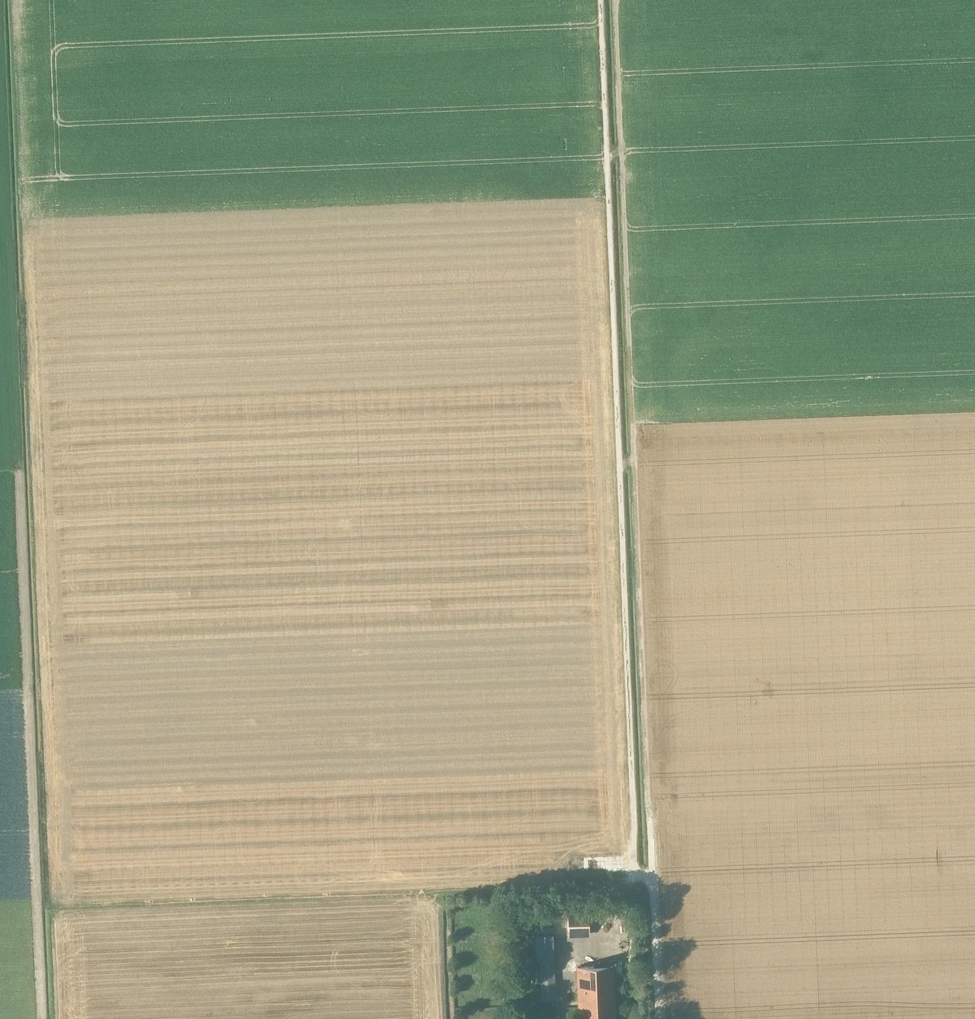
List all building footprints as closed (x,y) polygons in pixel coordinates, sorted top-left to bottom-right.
[(568,931),(588,930),(587,915),(567,915),(568,931)] [(536,958),(538,958),(552,957),(552,934),(535,934),(536,958)] [(539,998),(553,998),(552,957),(538,958),(539,998)] [(577,967),(579,1018),(615,1018),(613,966),(577,967)]
